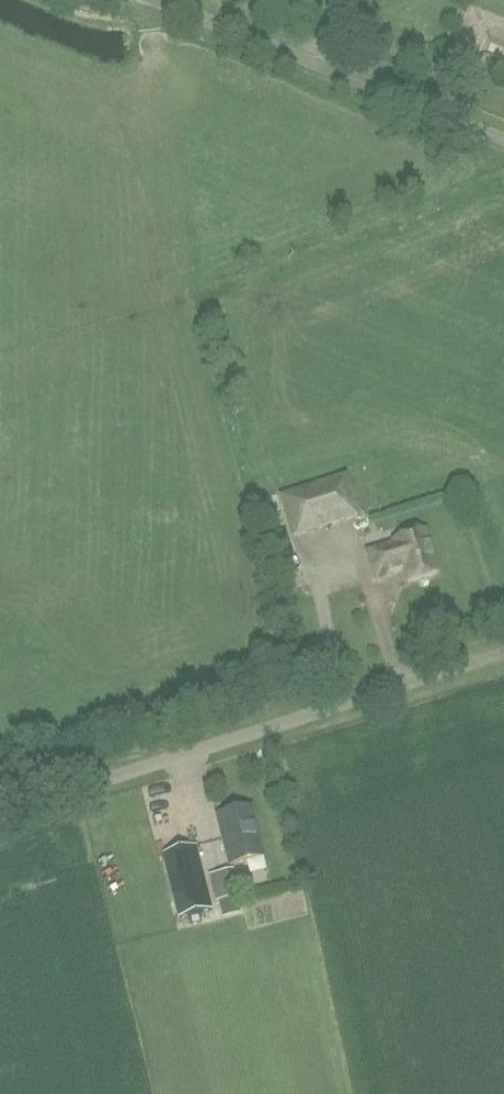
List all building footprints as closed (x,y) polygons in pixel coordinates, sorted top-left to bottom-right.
[(283,498),(295,536),(358,515),(346,478),(283,498)] [(408,583),(438,574),(425,532),(395,541),(396,545),(369,553),(377,580),(405,571),(408,583)] [(230,866),(264,857),(252,808),(217,816),(230,866)] [(162,855),(178,918),(178,919),(213,910),(197,846),(162,855)] [(240,896),(233,870),(209,876),(216,902),(240,896)]
